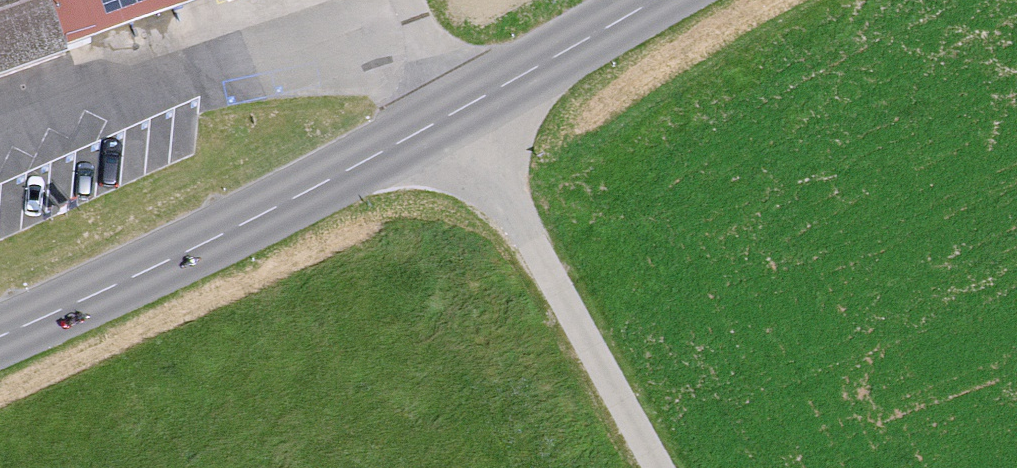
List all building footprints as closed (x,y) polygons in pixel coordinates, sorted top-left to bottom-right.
[(69,55),(201,10),(197,0),(0,0),(0,78),(69,55)]
